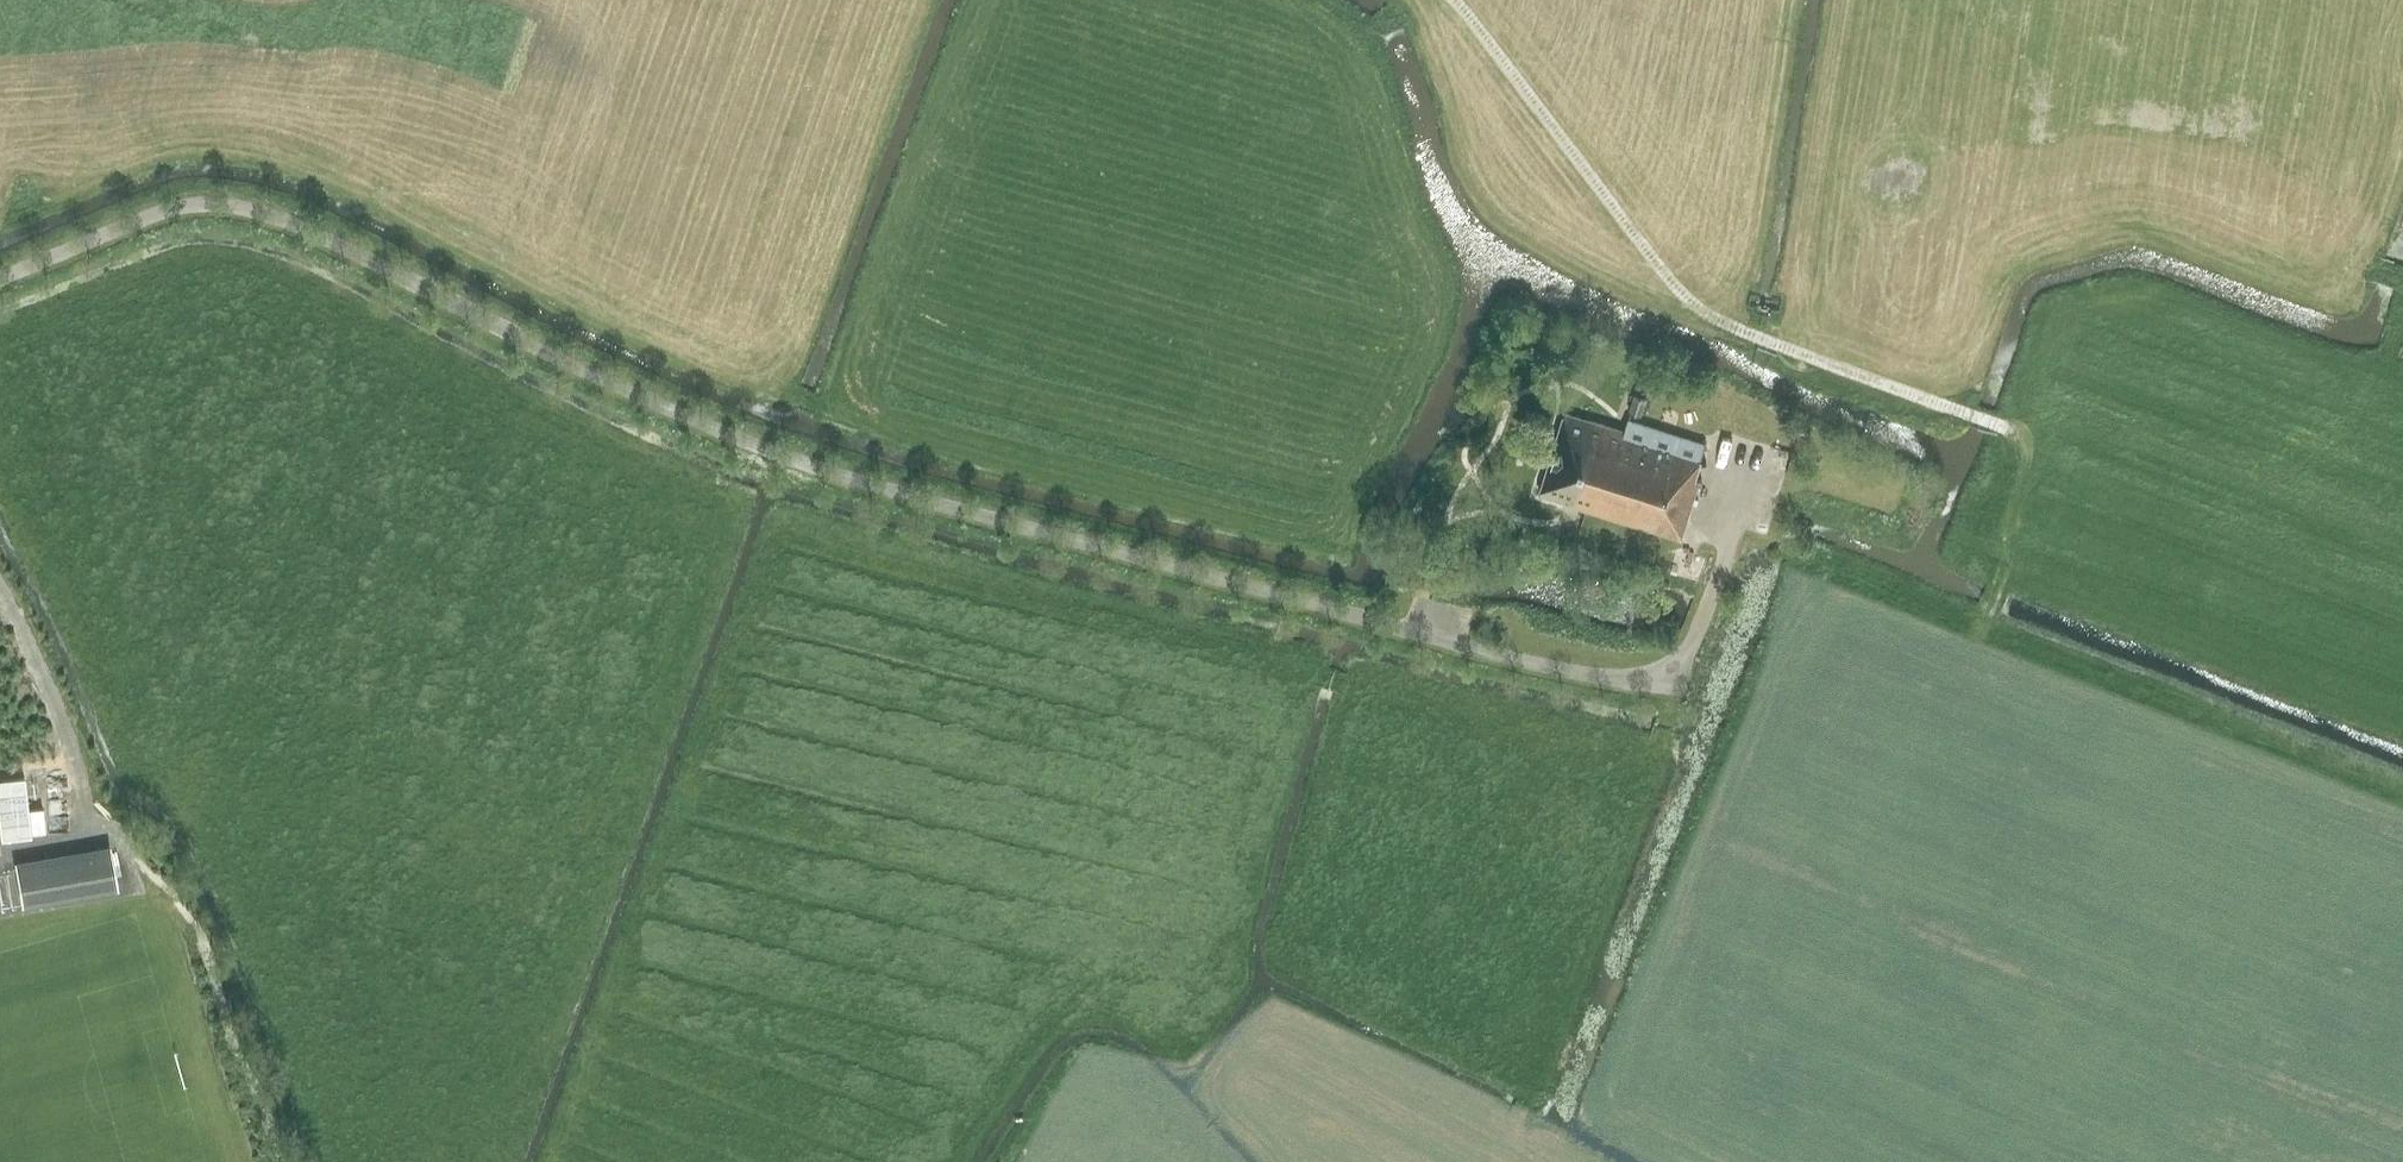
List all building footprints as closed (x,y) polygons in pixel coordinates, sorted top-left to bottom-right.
[(2402,255),(2402,226),(2401,225),(2392,252),(2402,255)] [(1647,398),(1636,394),(1630,411),(1642,415),(1647,398)] [(1625,430),(1565,412),(1558,435),(1582,442),(1583,441),(1598,445),(1618,452),(1625,430)] [(1581,481),(1574,504),(1573,507),(1681,540),(1700,479),(1696,477),(1705,447),(1627,422),(1625,430),(1618,452),(1598,445),(1586,483),(1581,481)] [(1582,442),(1558,435),(1540,493),(1574,504),(1581,481),(1586,483),(1598,445),(1583,441),(1582,442)] [(0,780),(0,821),(2,839),(32,836),(25,777),(0,780)] [(118,889),(110,844),(15,861),(23,906),(118,889)]
